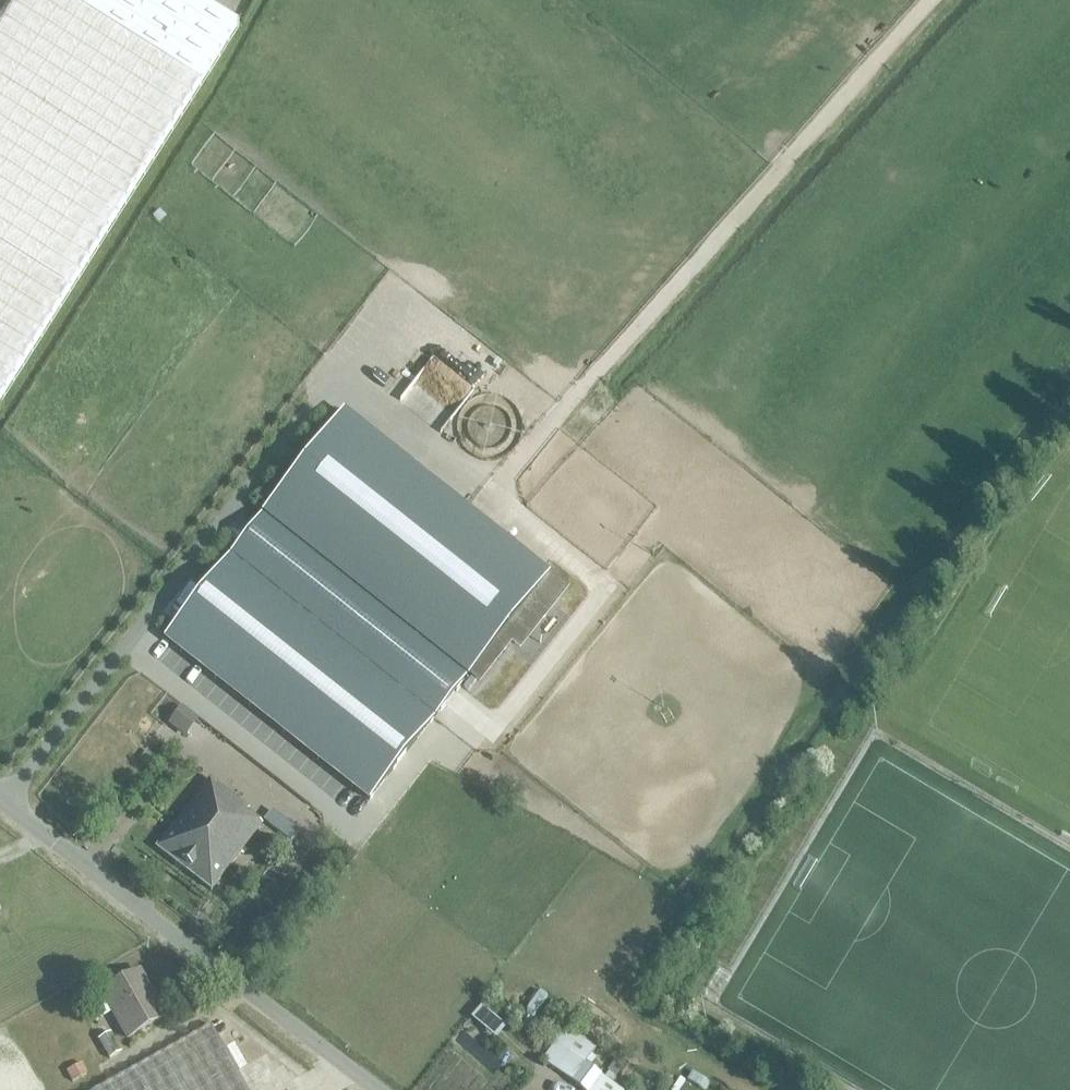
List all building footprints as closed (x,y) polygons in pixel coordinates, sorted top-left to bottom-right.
[(199,108),(209,91),(72,0),(6,0),(0,10),(0,404),(199,108)] [(422,347),(433,355),(401,399),(447,432),(491,370),(435,330),(422,347)] [(547,572),(467,508),(343,411),(300,465),(261,514),(283,531),(325,565),(351,585),(466,676),(467,674),(468,672),(479,680),(511,639),(519,645),(552,605),(543,598),(557,581),(558,580),(547,572)] [(261,514),(229,555),(434,718),(466,676),(351,585),(325,565),(283,531),(261,514)] [(434,718),(229,555),(164,637),(369,800),(434,718)] [(169,721),(187,734),(200,716),(183,703),(169,721)] [(210,890),(261,824),(246,812),(248,810),(209,779),(156,847),(210,890)] [(275,808),(264,819),(289,842),(299,831),(275,808)] [(127,1039),(155,1023),(165,1018),(139,971),(101,993),(127,1039)] [(473,1017),(497,1034),(505,1023),(480,1006),(473,1017)] [(217,1038),(210,1025),(193,1035),(95,1089),(247,1089),(236,1072),(217,1038)] [(585,1064),(595,1050),(565,1027),(541,1060),(572,1082),(585,1064)] [(109,1059),(120,1052),(110,1033),(98,1039),(109,1059)] [(585,1064),(572,1082),(584,1089),(618,1089),(620,1088),(585,1064)]
